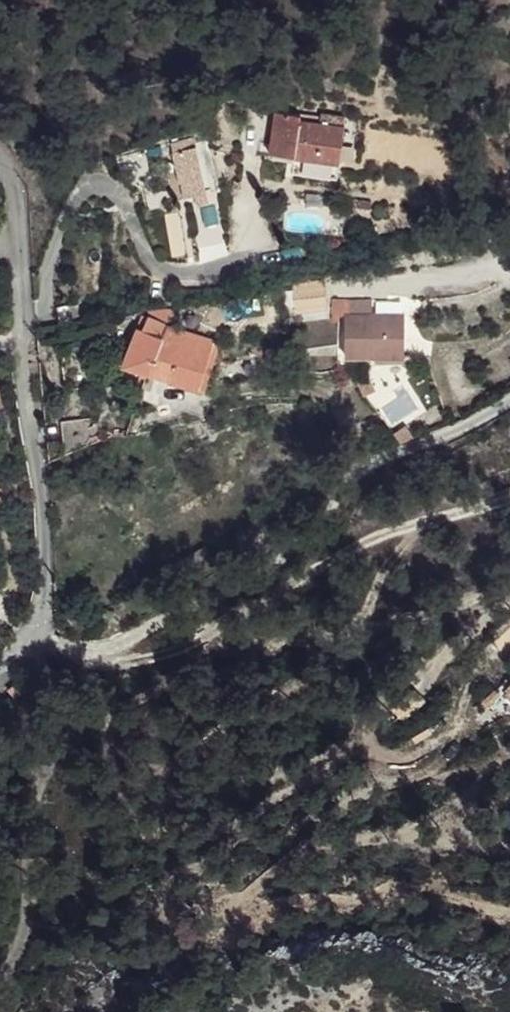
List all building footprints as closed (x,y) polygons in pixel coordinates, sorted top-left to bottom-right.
[(289,99),(285,130),(308,133),(307,144),(356,151),(362,116),(359,116),(334,112),(316,110),(317,103),(289,99)] [(210,128),(222,181),(231,179),(220,126),(210,128)] [(222,181),(210,128),(188,132),(196,172),(199,171),(202,186),(222,181)] [(308,133),(285,130),(283,141),(307,144),(308,133)] [(294,312),(327,311),(327,280),(293,280),(294,312)] [(349,293),(349,307),(372,305),(371,292),(349,293)] [(349,307),(344,307),(347,347),(406,343),(404,304),(372,305),(349,307)] [(129,361),(153,370),(166,332),(171,322),(171,320),(174,306),(146,313),(129,361)] [(166,332),(153,370),(201,386),(202,382),(218,336),(171,320),(171,322),(166,332)] [(218,336),(202,382),(208,385),(225,339),(218,336)] [(64,415),(69,448),(110,432),(96,413),(64,415)] [(20,690),(10,701),(18,708),(28,697),(20,690)]
